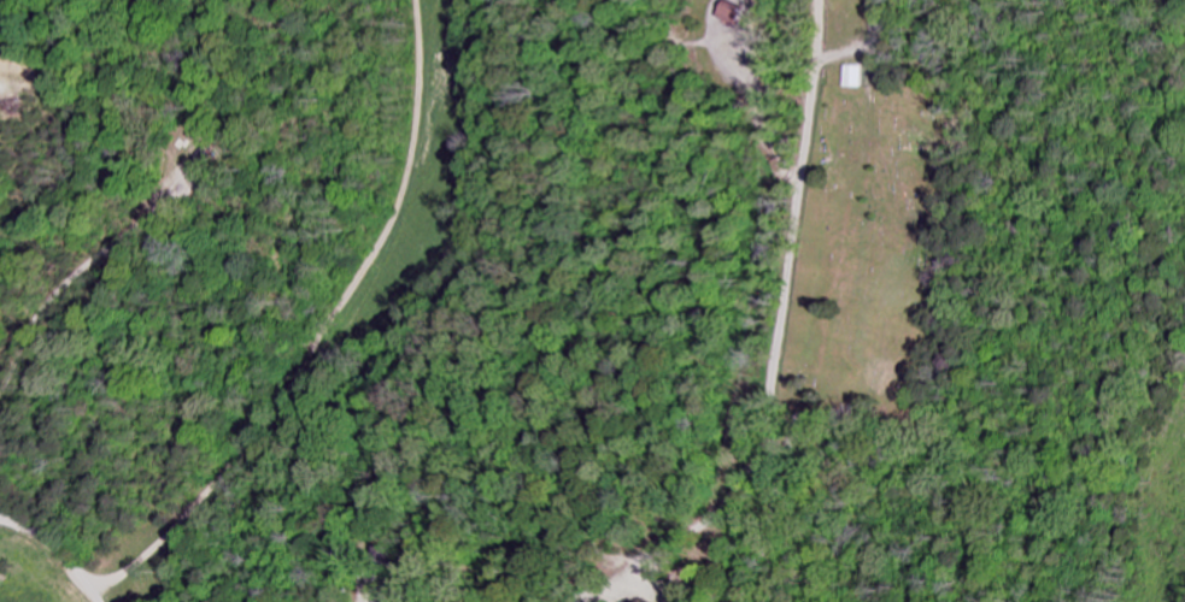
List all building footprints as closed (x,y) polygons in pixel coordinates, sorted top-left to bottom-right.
[(739,27),(749,11),(733,1),(723,17),(739,27)] [(864,66),(847,65),(846,87),(864,88),(864,66)]
